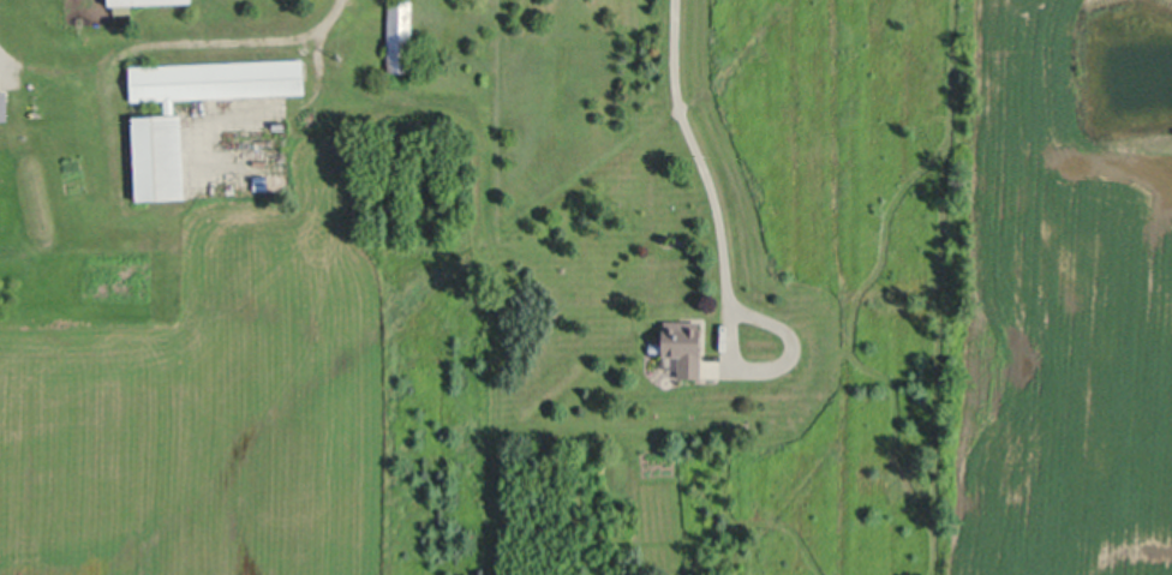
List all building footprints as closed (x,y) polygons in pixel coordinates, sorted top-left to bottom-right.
[(390,70),(391,0),(414,0),(413,70),(390,70)] [(177,98),(177,114),(184,114),(187,197),(139,199),(136,115),(167,114),(167,98),(133,100),(132,67),(306,60),(307,92),(177,98)] [(10,116),(0,117),(0,89),(10,89),(10,116)] [(701,322),(701,327),(704,327),(702,377),(681,376),(681,355),(665,354),(665,352),(652,352),(652,342),(665,342),(665,325),(668,325),(668,321),(701,322)]
